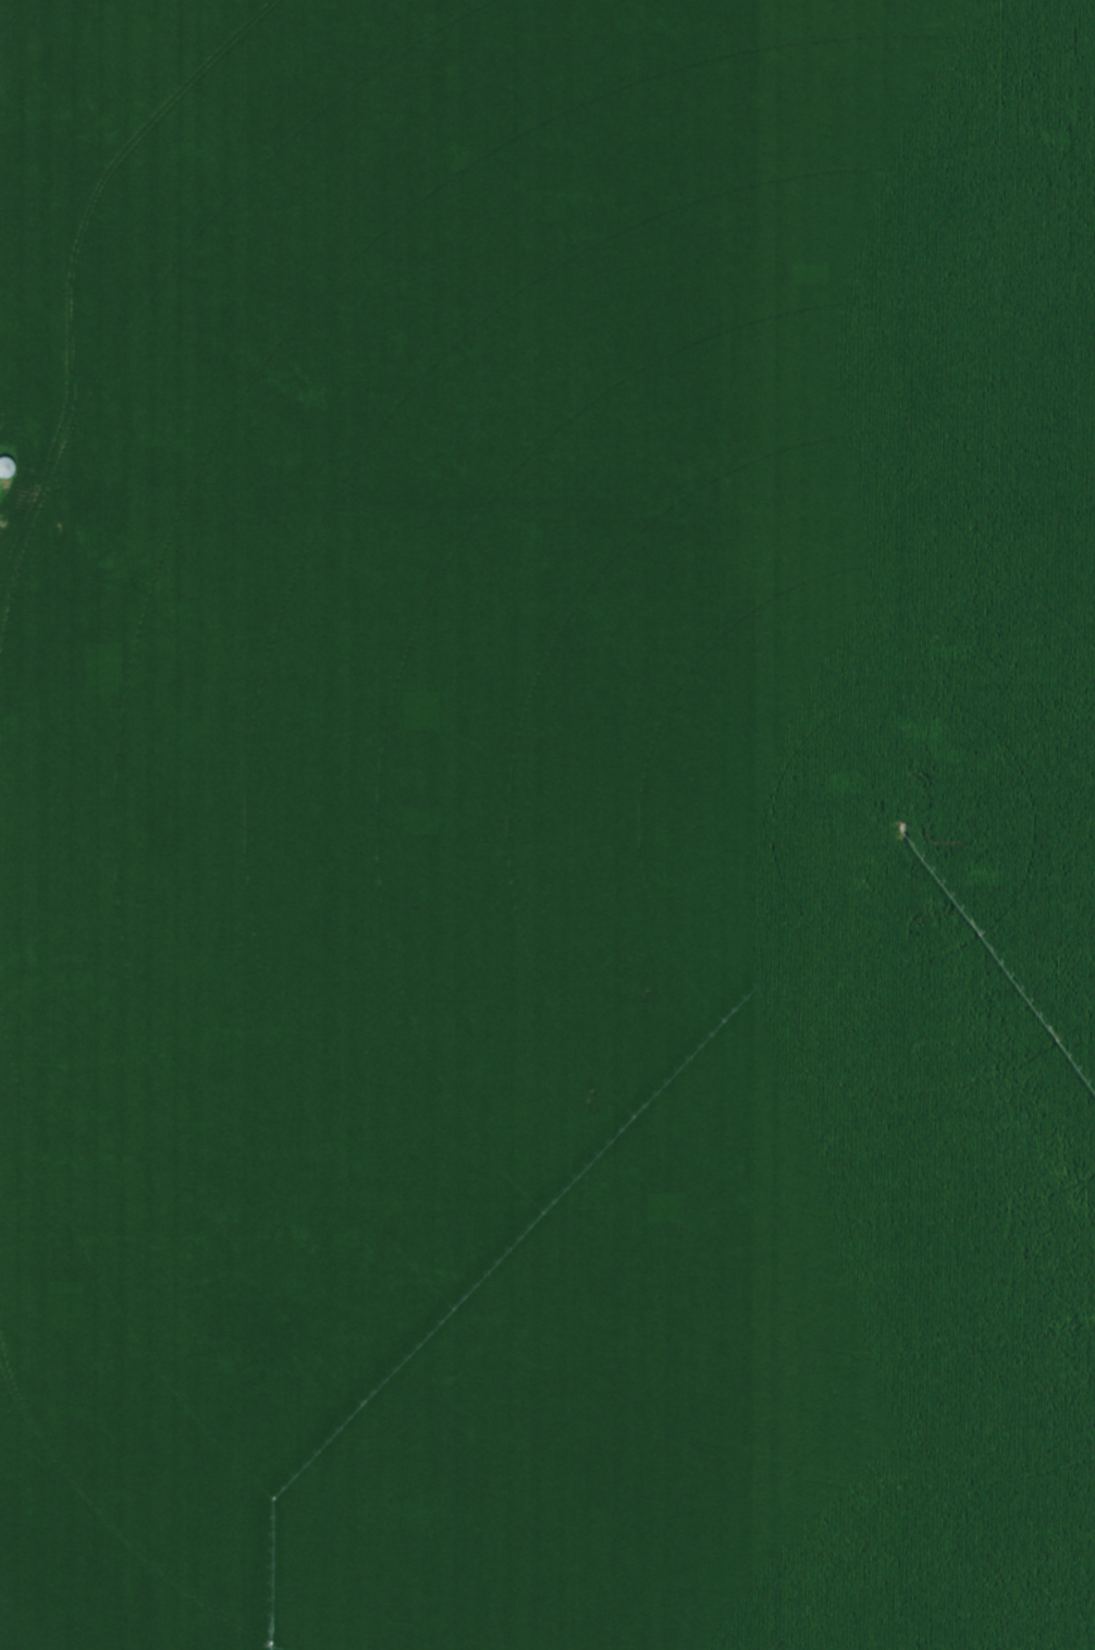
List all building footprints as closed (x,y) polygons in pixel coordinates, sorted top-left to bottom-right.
[(14,460),(0,459),(0,477),(13,478),(14,460)]
